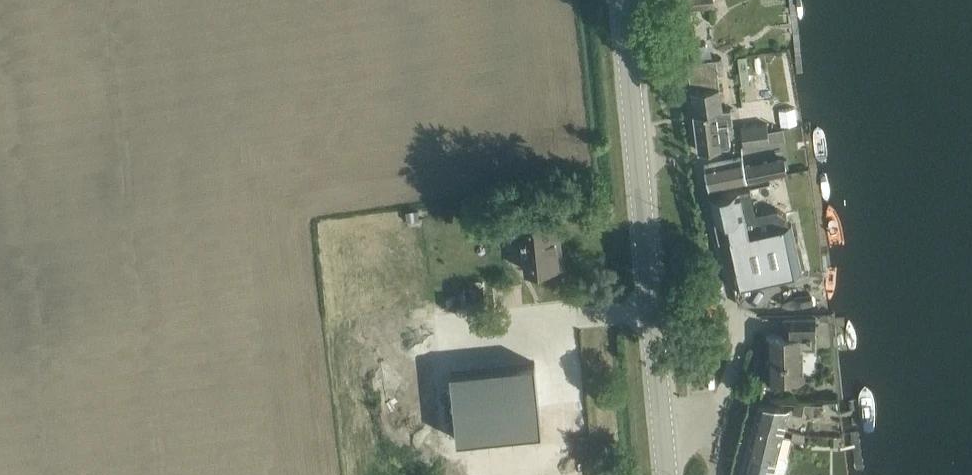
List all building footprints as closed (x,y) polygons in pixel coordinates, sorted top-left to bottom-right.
[(692,12),(715,10),(714,0),(691,0),(692,12)] [(695,117),(724,113),(719,76),(724,75),(722,58),(708,60),(689,62),(691,90),(695,117)] [(724,113),(695,117),(700,150),(732,146),(731,139),(737,138),(735,127),(728,128),(728,124),(726,125),(724,113)] [(768,123),(741,127),(744,146),(770,143),(768,123)] [(724,160),(705,164),(710,188),(747,180),(787,172),(784,158),(744,166),(742,156),(724,160)] [(724,238),(734,287),(803,272),(792,223),(789,224),(787,214),(778,208),(756,213),(750,188),(709,197),(719,242),(720,242),(716,223),(722,222),(726,238),(724,238)] [(557,216),(537,217),(513,219),(515,238),(523,237),(523,240),(524,240),(527,270),(542,269),(562,267),(557,216)] [(768,379),(788,379),(799,379),(799,349),(817,348),(816,318),(784,319),(784,334),(767,335),(768,379)] [(535,362),(451,370),(457,439),(542,431),(535,362)] [(753,429),(783,435),(789,411),(760,404),(753,429)] [(790,404),(789,411),(803,414),(805,404),(790,404)] [(783,435),(753,429),(748,449),(777,456),(783,435)] [(748,449),(741,474),(773,474),(777,456),(748,449)]
